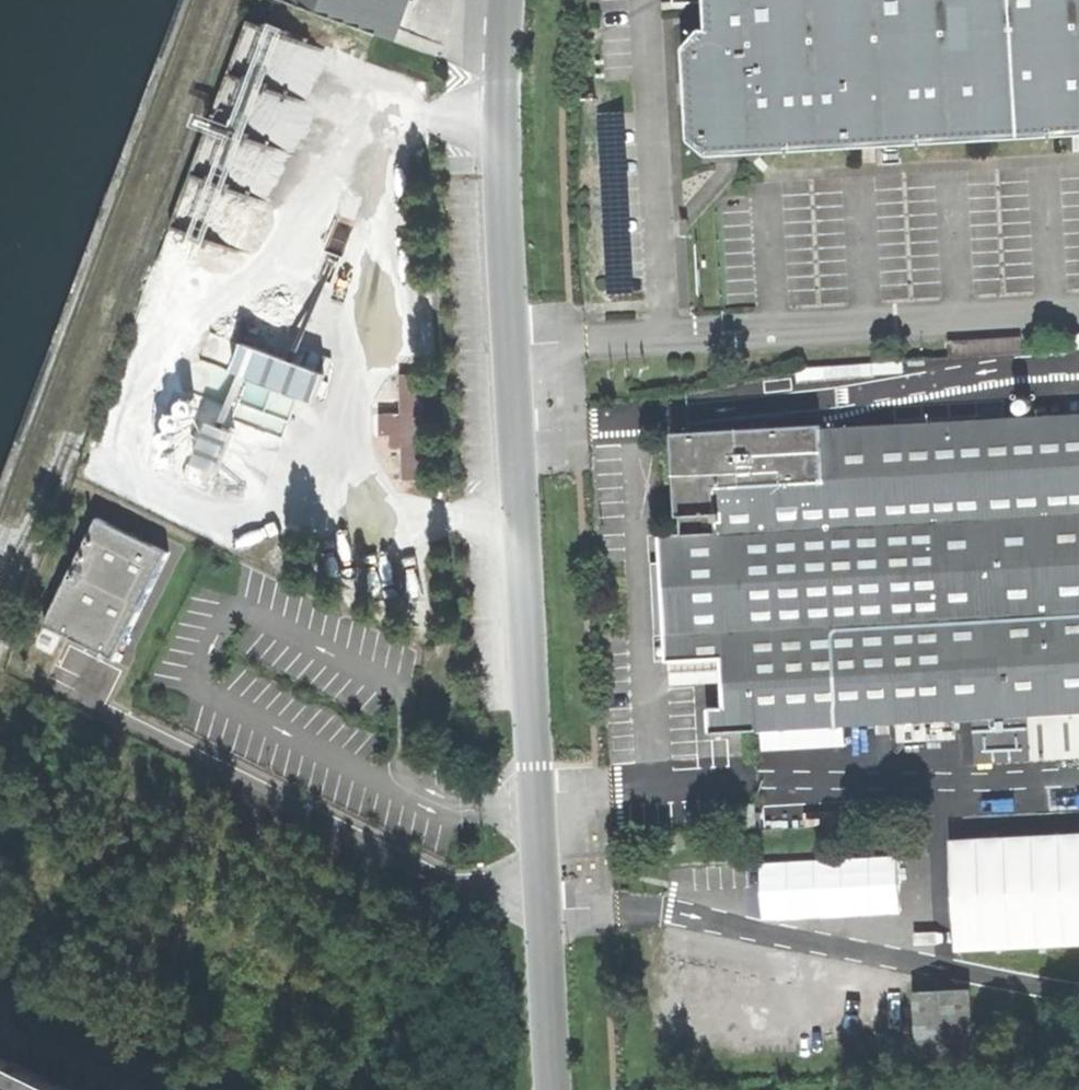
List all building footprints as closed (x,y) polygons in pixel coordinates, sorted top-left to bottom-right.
[(374,39),(388,0),(269,0),(374,39)] [(374,39),(392,46),(409,0),(388,0),(374,39)] [(704,31),(698,31),(681,50),(684,95),(686,142),(705,158),(1078,137),(1078,0),(702,0),(704,31)] [(1078,350),(1078,336),(1066,337),(1066,351),(1078,350)] [(322,381),(329,360),(299,349),(293,364),(243,345),(232,373),(313,403),(316,396),(322,398),(325,390),(327,383),(322,381)] [(877,371),(905,370),(905,358),(876,359),(877,371)] [(402,481),(423,480),(422,428),(421,376),(399,376),(400,415),(378,415),(379,437),(401,437),(402,481)] [(822,426),(817,422),(670,430),(675,515),(681,515),(683,531),(658,533),(660,557),(664,630),(665,658),(721,654),(724,702),(708,703),(709,731),(973,715),(975,763),(1078,757),(1078,412),(822,426)] [(100,515),(48,624),(119,657),(171,548),(100,515)] [(653,631),(664,630),(660,557),(650,557),(651,588),(653,631)] [(464,738),(476,738),(475,723),(463,724),(464,738)] [(743,827),(756,825),(755,802),(742,803),(743,827)] [(1078,943),(1078,832),(950,841),(956,950),(1078,943)] [(756,860),(759,918),(904,912),(902,854),(756,860)] [(969,987),(913,990),(916,1056),(971,1053),(969,987)] [(131,1076),(30,1026),(27,1033),(0,1020),(0,1089),(152,1089),(131,1076)]
